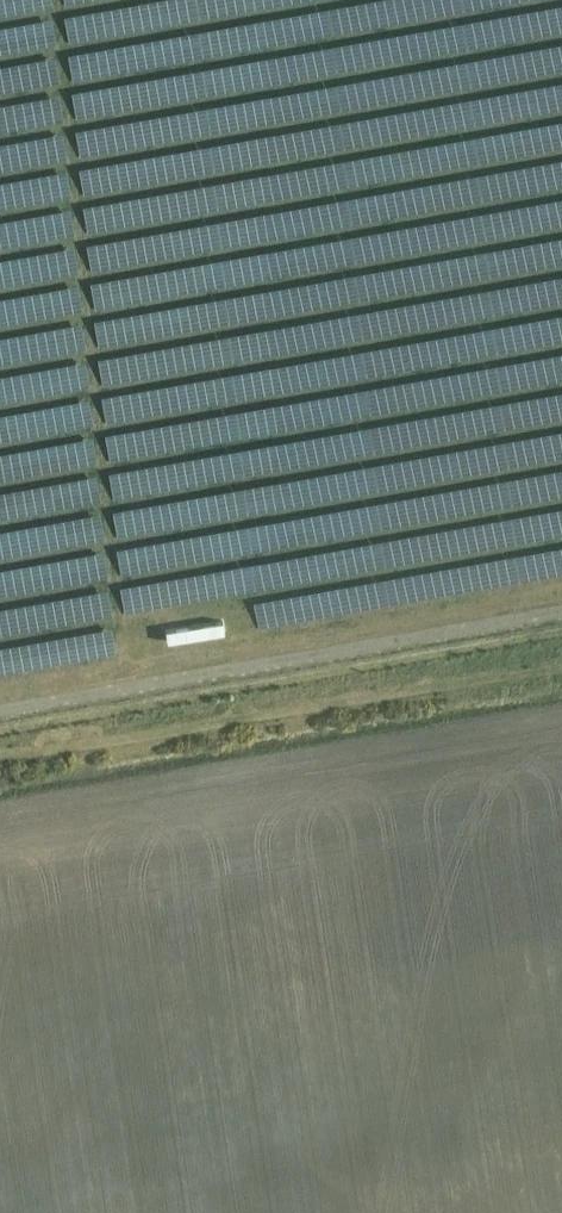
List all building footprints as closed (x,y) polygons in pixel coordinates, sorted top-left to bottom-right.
[(223,621),(165,630),(167,642),(224,633),(223,621)]
